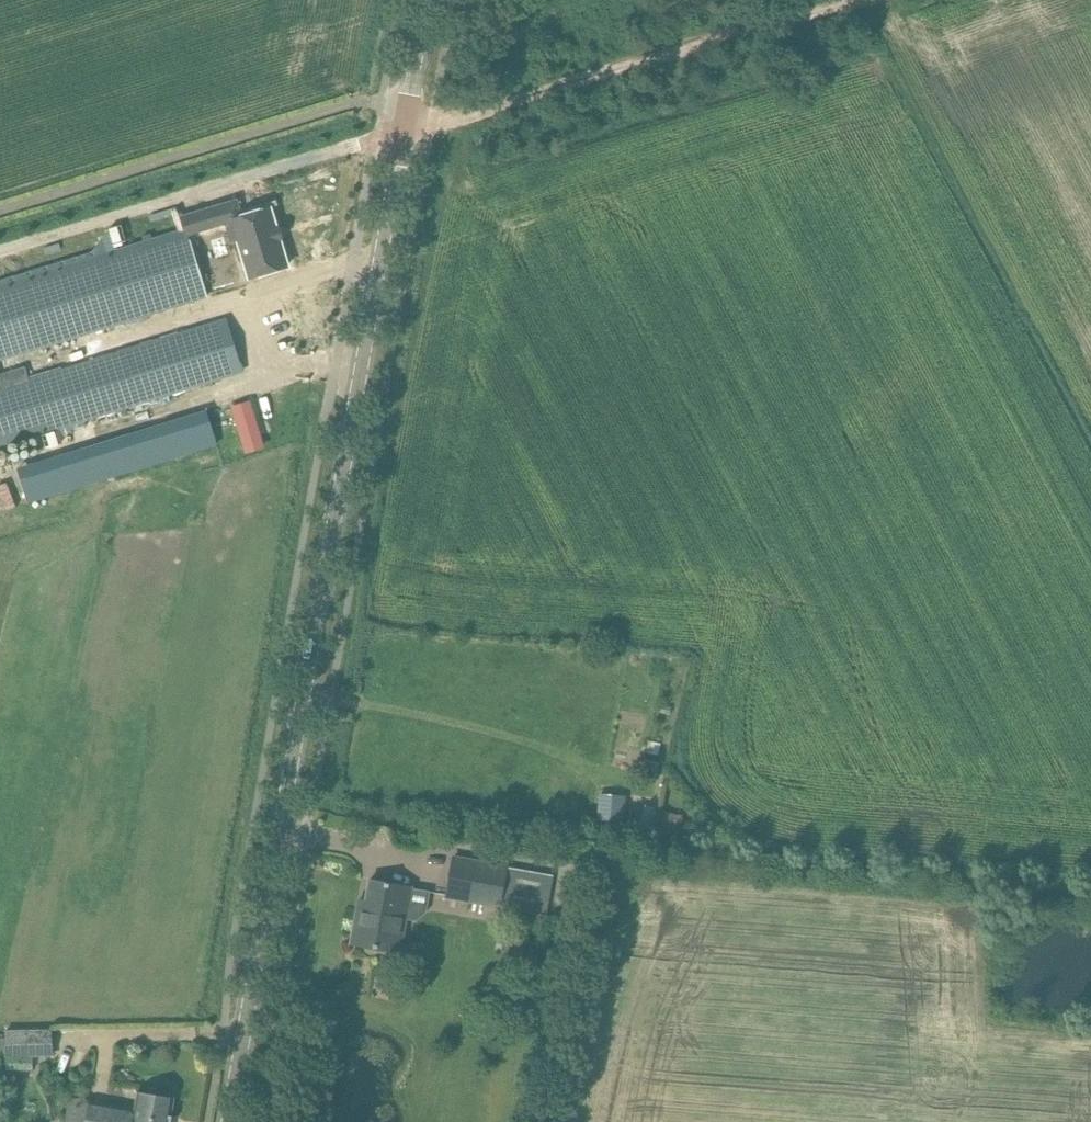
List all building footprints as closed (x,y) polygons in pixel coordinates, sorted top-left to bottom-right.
[(237,199),(179,216),(183,229),(186,228),(188,235),(226,224),(233,221),(239,241),(250,277),(288,265),(280,240),(282,239),(278,226),(276,227),(270,208),(243,217),(237,199)] [(207,297),(192,249),(188,235),(186,228),(183,229),(118,249),(0,285),(0,360),(207,297)] [(0,374),(0,376),(20,440),(100,416),(165,396),(177,392),(198,386),(218,380),(201,326),(182,332),(161,339),(29,379),(25,367),(0,374)] [(20,440),(0,376),(0,446),(20,440)] [(216,444),(206,411),(79,450),(89,484),(216,444)] [(602,793),(599,820),(621,822),(623,795),(602,793)] [(683,815),(663,812),(659,828),(679,832),(683,815)] [(499,909),(508,870),(455,859),(446,898),(499,909)] [(400,952),(412,887),(370,880),(364,913),(369,914),(364,945),(400,952)] [(52,1055),(52,1030),(4,1031),(5,1056),(52,1055)] [(66,1116),(84,1119),(84,1121),(170,1121),(175,1097),(153,1093),(137,1091),(134,1109),(123,1107),(87,1100),(69,1097),(66,1116)]
